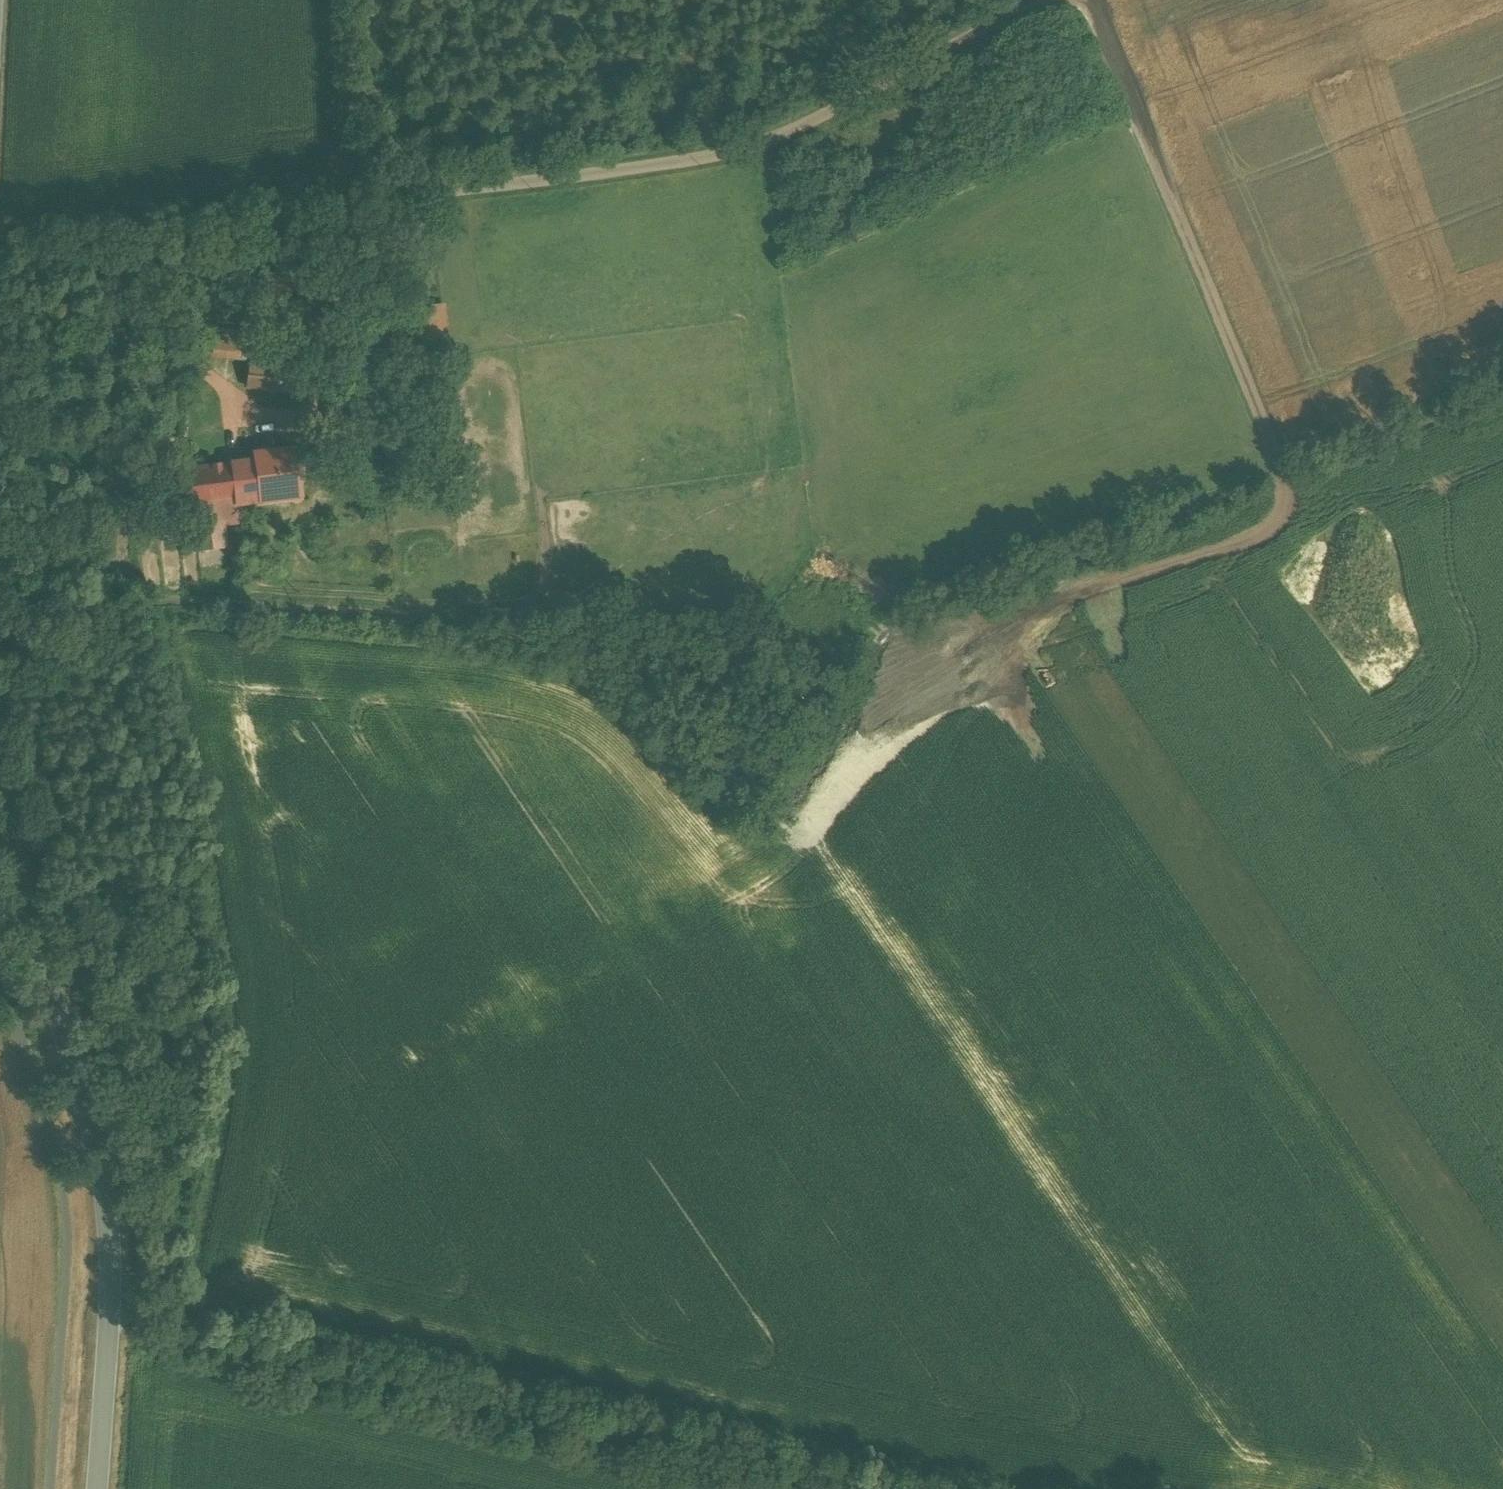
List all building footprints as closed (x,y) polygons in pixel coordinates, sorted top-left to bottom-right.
[(427,307),(403,309),(410,363),(434,361),(427,307)] [(221,328),(221,358),(261,358),(261,328),(221,328)] [(295,363),(250,359),(247,388),(292,393),(295,363)] [(291,450),(255,455),(260,498),(260,502),(297,497),(291,450)] [(243,463),(189,470),(198,553),(226,549),(221,503),(260,498),(255,455),(243,457),(243,463)] [(320,519),(310,520),(312,540),(322,539),(320,519)]
